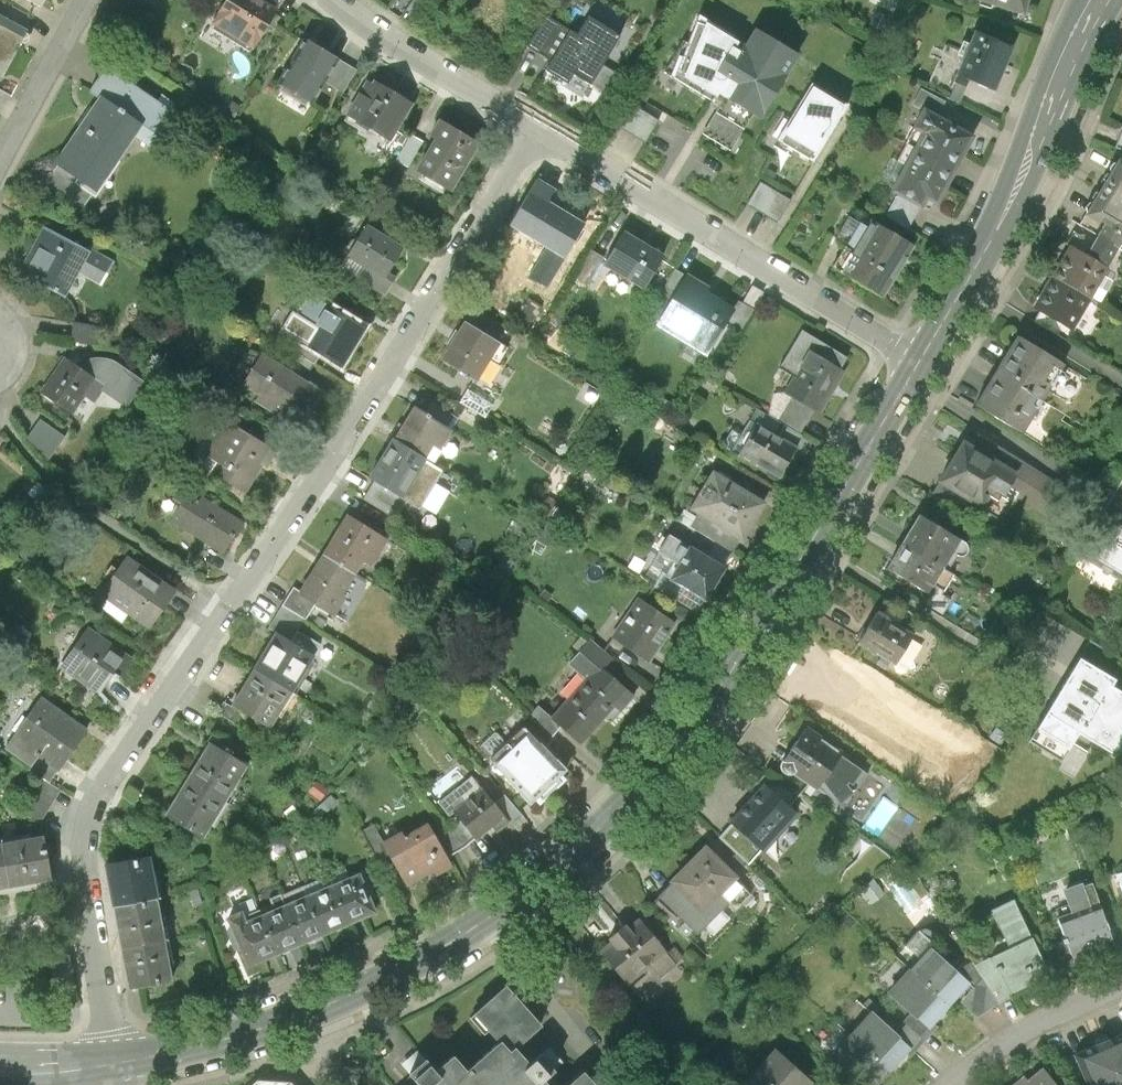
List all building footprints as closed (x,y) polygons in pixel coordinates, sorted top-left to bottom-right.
[(212,25),(251,48),(274,11),(257,0),(227,0),(212,25)] [(975,0),(1021,14),(1025,0),(975,0)] [(25,29),(0,15),(0,73),(25,29)] [(748,42),(697,15),(665,74),(719,103),(704,132),(735,149),(751,119),(762,124),(800,52),(755,28),(748,42)] [(547,21),(528,49),(542,58),(561,30),(547,21)] [(573,28),(552,62),(592,86),(612,52),(573,28)] [(1011,48),(975,33),(958,74),(994,89),(1011,48)] [(336,61),(302,40),(275,86),(309,106),(322,84),(336,61)] [(89,92),(98,99),(138,126),(157,139),(173,116),(126,84),(134,72),(113,57),(89,92)] [(367,80),(336,61),(322,84),(353,103),(367,80)] [(410,105),(367,80),(353,103),(345,117),(387,143),(410,105)] [(809,81),(772,144),(811,168),(849,105),(809,81)] [(911,104),(923,111),(936,118),(945,102),(919,88),(911,104)] [(98,99),(54,163),(94,191),(138,126),(98,99)] [(616,122),(649,141),(660,123),(627,104),(616,122)] [(924,135),(915,153),(953,173),(972,137),(936,118),(923,111),(913,129),(924,135)] [(477,142),(437,118),(429,132),(435,135),(414,170),(448,191),(477,142)] [(424,141),(411,134),(396,162),(409,168),(424,141)] [(936,206),(953,173),(915,153),(893,193),(895,195),(917,206),(921,208),(925,200),(936,206)] [(1085,211),(1087,211),(1104,222),(1121,232),(1121,160),(1117,158),(1085,211)] [(535,182),(508,225),(546,248),(561,257),(580,226),(543,203),(550,191),(535,182)] [(763,184),(749,206),(776,222),(790,200),(763,184)] [(895,195),(885,214),(906,226),(917,206),(895,195)] [(1079,224),(1096,234),(1104,222),(1087,211),(1079,224)] [(838,235),(861,250),(875,229),(851,214),(838,235)] [(1083,255),(1105,268),(1121,239),(1121,232),(1104,222),(1096,234),(1083,255)] [(861,250),(846,274),(882,297),(915,246),(878,223),(875,229),(861,250)] [(404,248),(366,224),(347,255),(368,269),(384,279),(387,274),(404,248)] [(112,263),(44,228),(21,274),(61,294),(73,271),(101,286),(112,263)] [(623,235),(604,266),(640,288),(659,257),(623,235)] [(1068,247),(1050,278),(1086,299),(1105,268),(1083,255),(1068,247)] [(546,248),(526,281),(541,290),(561,257),(546,248)] [(601,259),(586,250),(569,278),(584,288),(587,282),(601,259)] [(338,268),(360,282),(368,269),(347,255),(338,268)] [(395,279),(387,274),(384,279),(368,269),(360,282),(383,297),(395,279)] [(655,300),(663,305),(681,276),(673,270),(655,300)] [(704,284),(684,271),(681,276),(663,305),(653,321),(703,351),(720,323),(730,306),(701,289),(704,284)] [(1069,328),(1086,299),(1050,278),(1033,306),(1040,311),(1063,324),(1069,328)] [(313,326),(301,346),(318,356),(338,369),(363,330),(311,298),(299,317),(313,326)] [(730,306),(720,323),(739,335),(753,311),(734,299),(730,306)] [(1040,311),(1034,321),(1056,335),(1063,324),(1040,311)] [(478,312),(470,326),(498,343),(506,328),(478,312)] [(73,323),(70,341),(94,345),(97,327),(73,323)] [(470,326),(465,323),(443,361),(476,381),(498,343),(470,326)] [(777,367),(793,377),(809,351),(837,369),(845,356),(800,329),(777,367)] [(1016,337),(976,406),(1020,432),(1060,363),(1016,337)] [(793,377),(783,393),(815,412),(840,371),(837,369),(809,351),(793,377)] [(318,356),(302,382),(322,395),(338,369),(318,356)] [(303,425),(322,395),(302,382),(261,357),(242,387),(303,425)] [(106,387),(65,358),(40,393),(70,414),(84,395),(95,403),(106,387)] [(413,407),(392,442),(423,460),(432,445),(440,449),(452,430),(413,407)] [(275,450),(228,422),(207,456),(219,463),(213,473),(243,491),(260,463),(265,466),(275,450)] [(757,425),(738,455),(754,466),(758,459),(778,473),(794,448),(757,425)] [(991,455),(963,438),(939,476),(943,479),(991,508),(1004,488),(1015,470),(991,455)] [(401,495),(423,460),(392,442),(370,477),(381,483),(401,495)] [(997,445),(991,455),(1015,470),(1004,488),(1046,514),(1064,486),(997,445)] [(709,466),(686,504),(698,511),(740,536),(763,498),(709,466)] [(932,496),(980,525),(991,508),(943,479),(932,496)] [(184,504),(174,519),(184,525),(209,542),(224,551),(242,523),(204,498),(209,490),(197,483),(194,487),(186,482),(175,499),(184,504)] [(386,486),(405,499),(401,495),(381,483),(386,486)] [(713,543),(730,553),(740,536),(698,511),(688,528),(713,543)] [(1081,546),(1093,554),(1090,558),(1121,577),(1121,526),(1100,513),(1081,546)] [(349,515),(326,553),(356,571),(363,558),(372,564),(387,538),(349,515)] [(920,516),(904,542),(942,565),(959,539),(920,516)] [(168,550),(193,566),(209,542),(184,525),(168,550)] [(688,528),(680,541),(706,556),(713,543),(688,528)] [(722,566),(706,556),(680,541),(666,533),(656,550),(661,553),(653,567),(668,576),(666,578),(702,599),(722,566)] [(926,592),(942,565),(904,542),(887,568),(926,592)] [(303,592),(301,594),(318,604),(336,615),(348,596),(343,593),(356,571),(326,553),(303,592)] [(174,590),(127,556),(101,591),(148,625),(174,590)] [(296,588),(285,607),(308,621),(318,604),(301,594),(303,592),(296,588)] [(640,600),(613,639),(649,663),(675,624),(640,600)] [(280,633),(295,642),(308,621),(285,607),(272,628),(280,633)] [(878,612),(858,642),(876,654),(878,651),(896,662),(914,635),(878,612)] [(122,655),(90,631),(64,666),(96,690),(122,655)] [(280,633),(258,670),(297,692),(318,656),(295,642),(280,633)] [(591,638),(581,651),(604,670),(614,658),(591,638)] [(1076,655),(1117,678),(1121,669),(1121,662),(1084,641),(1076,655)] [(588,679),(554,718),(562,726),(582,742),(614,705),(622,711),(634,697),(604,670),(581,651),(570,663),(588,679)] [(1076,655),(1033,731),(1072,753),(1078,743),(1099,754),(1115,726),(1121,730),(1121,691),(1113,685),(1117,678),(1076,655)] [(275,729),(297,692),(258,670),(236,707),(249,714),(275,729)] [(46,746),(39,757),(58,770),(86,730),(38,698),(18,727),(46,746)] [(220,714),(242,727),(249,714),(236,707),(227,701),(220,714)] [(552,737),(562,726),(554,718),(540,706),(530,717),(552,737)] [(525,725),(506,743),(547,786),(566,769),(525,725)] [(789,771),(792,769),(816,785),(827,770),(839,752),(802,727),(779,760),(779,763),(779,765),(781,769),(785,770),(789,771)] [(547,786),(506,743),(489,758),(509,780),(527,800),(530,802),(547,786)] [(211,744),(190,780),(228,803),(250,767),(211,744)] [(28,772),(37,778),(48,786),(58,770),(39,757),(28,772)] [(836,776),(827,770),(816,785),(825,791),(836,776)] [(37,778),(16,810),(38,826),(60,794),(48,786),(37,778)] [(474,778),(440,805),(450,818),(456,814),(484,792),(474,778)] [(206,840),(228,803),(190,780),(168,817),(206,840)] [(500,789),(518,808),(527,800),(509,780),(500,789)] [(762,785),(729,820),(762,850),(794,814),(762,785)] [(463,822),(476,839),(493,826),(498,833),(510,824),(484,792),(456,814),(463,822)] [(1079,819),(1066,824),(1071,839),(1084,834),(1079,819)] [(452,830),(437,838),(448,858),(464,849),(476,839),(463,822),(452,830)] [(402,832),(383,843),(406,885),(435,869),(438,874),(453,866),(448,858),(437,838),(429,823),(404,836),(402,832)] [(46,835),(1,842),(9,887),(54,879),(46,835)] [(0,843),(0,888),(9,887),(1,842),(0,843)] [(669,878),(672,882),(700,910),(718,892),(735,876),(704,844),(669,878)] [(105,864),(112,905),(156,897),(149,856),(105,864)] [(360,871),(334,882),(350,920),(376,910),(360,871)] [(756,898),(735,876),(718,892),(729,903),(736,911),(744,903),(747,907),(756,898)] [(1066,940),(1074,961),(1115,946),(1092,882),(1085,884),(1083,880),(1064,887),(1072,911),(1058,917),(1066,940)] [(334,882),(309,893),(325,931),(350,920),(334,882)] [(660,894),(662,897),(698,933),(729,903),(718,892),(700,910),(672,882),(660,894)] [(299,942),(325,931),(309,893),(283,903),(299,942)] [(164,938),(156,897),(112,905),(119,946),(164,938)] [(662,897),(654,906),(689,942),(698,933),(662,897)] [(1014,898),(990,907),(1010,946),(975,963),(999,1000),(1051,975),(1014,898)] [(283,903),(258,914),(274,952),(299,942),(283,903)] [(248,963),(274,952),(258,914),(232,925),(248,963)] [(639,919),(602,950),(628,981),(665,951),(639,919)] [(171,978),(164,938),(119,946),(127,986),(171,978)] [(1066,940),(1052,945),(1062,969),(1075,964),(1074,961),(1066,940)] [(930,945),(909,967),(949,1005),(970,983),(956,970),(930,945)] [(975,987),(961,1002),(975,1015),(999,1000),(975,963),(972,960),(956,970),(970,983),(975,987)] [(929,1027),(949,1005),(909,967),(888,989),(911,1011),(929,1027)] [(513,1047),(540,1024),(504,983),(472,1011),(500,1042),(504,1038),(513,1047)] [(829,1055),(871,1008),(860,998),(818,1045),(829,1055)] [(871,1010),(849,1033),(889,1070),(910,1047),(893,1031),(871,1010)] [(911,1011),(893,1031),(910,1047),(929,1027),(911,1011)] [(889,1070),(849,1033),(829,1055),(861,1084),(875,1084),(889,1070)] [(1076,1054),(1089,1084),(1121,1084),(1121,1035),(1076,1054)] [(545,1080),(569,1059),(554,1042),(527,1064),(513,1047),(504,1038),(500,1042),(467,1069),(454,1055),(435,1071),(420,1054),(405,1067),(420,1084),(549,1084),(545,1080)] [(773,1050),(741,1084),(806,1084),(809,1082),(773,1050)] [(1043,1069),(1028,1081),(1025,1077),(1016,1084),(1057,1084),(1043,1069)] [(585,1073),(571,1084),(595,1084),(585,1073)] [(297,1076),(258,1076),(248,1084),(305,1084),(297,1076)]
